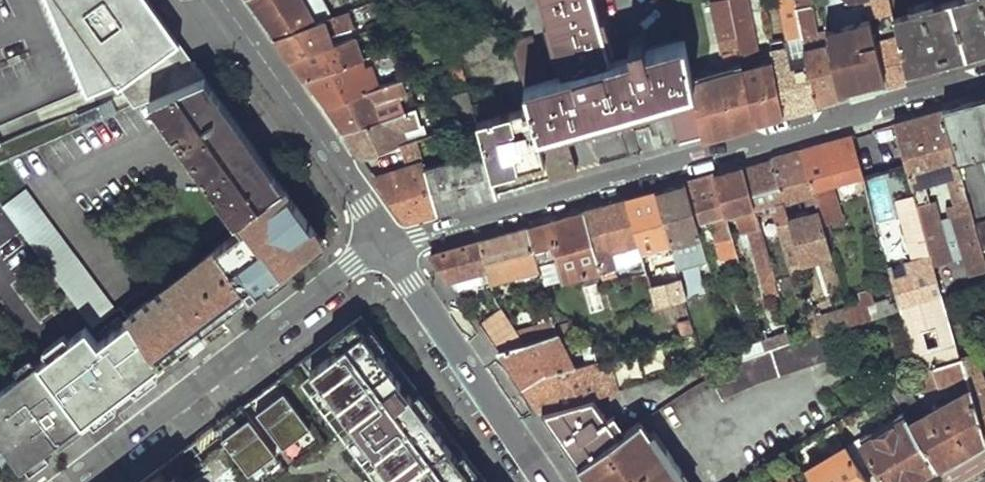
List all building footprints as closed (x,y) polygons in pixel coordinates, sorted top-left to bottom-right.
[(87,92),(119,78),(120,81),(117,83),(131,104),(176,84),(170,71),(193,61),(149,0),(138,0),(145,10),(98,30),(107,48),(106,48),(103,49),(101,50),(98,50),(95,50),(92,49),(90,48),(87,47),(86,45),(84,43),(76,30),(75,27),(73,25),(70,23),(68,21),(66,20),(63,19),(61,18),(59,16),(58,15),(57,14),(56,13),(54,7),(51,0),(47,0),(87,92)] [(54,7),(56,13),(57,14),(58,15),(59,16),(61,18),(63,19),(66,20),(68,21),(70,23),(73,25),(75,27),(76,30),(84,43),(86,45),(87,47),(90,48),(92,49),(95,50),(98,50),(101,50),(103,49),(106,48),(107,48),(98,30),(145,10),(138,0),(51,0),(54,7)] [(273,37),(334,16),(326,5),(323,4),(321,5),(317,0),(247,0),(273,37)] [(528,111),(543,162),(548,180),(570,174),(557,127),(664,96),(677,144),(698,138),(686,79),(678,42),(641,53),(637,41),(625,45),(628,57),(608,62),(600,35),(605,34),(601,21),(596,21),(590,0),(538,0),(559,77),(541,82),(528,36),(508,42),(528,111)] [(751,122),(725,0),(713,0),(713,1),(707,2),(723,74),(695,83),(693,78),(686,79),(698,138),(751,122)] [(751,122),(783,113),(772,62),(761,64),(746,0),(725,0),(751,122)] [(791,0),(777,0),(778,5),(786,39),(799,36),(791,0)] [(799,36),(799,38),(812,35),(807,0),(791,0),(799,36)] [(867,16),(873,14),(888,10),(886,0),(863,0),(867,16)] [(904,79),(931,71),(982,56),(984,55),(984,0),(950,0),(890,17),(893,30),(904,79)] [(273,37),(288,58),(353,35),(345,13),(334,16),(273,37)] [(869,22),(872,34),(878,33),(873,14),(867,16),(869,22)] [(866,90),(884,85),(873,41),(872,34),(869,22),(823,34),(825,43),(837,98),(866,90)] [(873,41),(884,85),(894,81),(904,79),(893,30),(887,31),(888,37),(873,41)] [(288,58),(304,80),(353,64),(361,61),(353,35),(288,58)] [(772,62),(783,113),(813,105),(805,66),(789,70),(785,48),(779,49),(777,39),(768,41),(772,62)] [(805,66),(813,105),(824,101),(837,98),(825,43),(801,49),(805,66)] [(361,61),(353,64),(356,71),(364,69),(361,61)] [(456,61),(445,65),(454,97),(465,93),(456,61)] [(304,80),(323,107),(377,89),(373,76),(369,67),(364,69),(356,71),(353,64),(304,80)] [(174,80),(178,88),(197,79),(187,66),(176,71),(171,73),(174,80)] [(373,76),(377,89),(397,81),(399,81),(395,69),(373,76)] [(204,77),(197,79),(276,192),(282,187),(204,77)] [(208,185),(235,223),(276,192),(197,79),(178,88),(149,101),(208,185)] [(323,107),(342,134),(408,112),(397,81),(377,89),(323,107)] [(457,108),(462,125),(473,121),(465,93),(454,97),(448,99),(452,110),(457,108)] [(957,161),(984,153),(984,99),(971,103),(942,111),(957,161)] [(342,134),(361,159),(398,146),(414,141),(425,138),(416,109),(408,112),(342,134)] [(482,152),(489,176),(543,162),(528,111),(474,125),(482,152)] [(894,125),(912,185),(960,172),(957,161),(942,111),(920,117),(894,125)] [(800,151),(813,193),(817,206),(824,228),(845,222),(839,202),(832,204),(827,187),(849,180),(853,191),(864,187),(851,137),(823,144),(800,151)] [(374,177),(405,221),(435,213),(422,169),(414,141),(398,146),(404,160),(412,158),(415,168),(374,177)] [(771,159),(783,202),(813,193),(800,151),(771,159)] [(422,169),(435,213),(494,196),(489,176),(482,152),(422,169)] [(741,167),(754,212),(770,207),(790,267),(802,263),(789,221),(783,202),(771,159),(741,167)] [(712,176),(725,220),(734,217),(741,237),(747,235),(762,282),(774,279),(754,212),(741,167),(712,176)] [(736,256),(725,220),(712,176),(684,184),(697,228),(710,224),(722,261),(736,256)] [(953,179),(960,204),(963,203),(964,209),(970,207),(962,177),(953,179)] [(697,228),(684,184),(654,192),(669,246),(689,240),(692,251),(702,248),(697,228)] [(235,223),(120,309),(151,353),(158,364),(260,290),(257,287),(321,240),(282,187),(276,192),(235,223)] [(913,191),(918,206),(927,204),(923,188),(913,191)] [(113,312),(25,191),(3,208),(91,329),(113,312)] [(625,200),(640,254),(669,246),(654,192),(625,200)] [(581,213),(599,269),(601,277),(609,275),(607,267),(641,257),(640,254),(625,200),(581,213)] [(918,206),(928,242),(945,237),(933,202),(927,204),(918,206)] [(789,221),(802,263),(832,254),(824,228),(817,206),(811,208),(813,215),(789,221)] [(889,269),(918,373),(963,359),(928,242),(918,206),(899,212),(914,262),(889,269)] [(952,218),(965,259),(984,252),(976,225),(971,210),(965,212),(965,214),(952,218)] [(528,227),(539,268),(543,285),(599,269),(581,213),(528,227)] [(984,252),(984,222),(976,225),(984,252)] [(489,283),(539,268),(528,227),(477,242),(485,268),(489,283)] [(477,242),(429,256),(446,278),(485,268),(477,242)] [(485,268),(446,278),(455,292),(489,285),(489,283),(485,268)] [(679,282),(684,300),(698,296),(693,276),(679,280),(679,282)] [(774,279),(762,282),(764,289),(776,286),(774,279)] [(652,293),(656,308),(684,300),(679,282),(672,284),(672,288),(652,293)] [(863,305),(848,309),(853,325),(867,321),(863,305)] [(801,309),(809,338),(822,333),(818,318),(814,306),(801,309)] [(110,333),(134,365),(151,353),(120,309),(91,331),(99,341),(110,333)] [(478,325),(496,351),(524,343),(518,334),(500,309),(478,325)] [(818,318),(822,333),(828,332),(853,325),(848,309),(818,318)] [(58,327),(64,335),(74,328),(81,337),(90,330),(78,313),(58,327)] [(360,316),(256,395),(250,399),(214,426),(225,442),(202,460),(208,469),(191,481),(485,481),(360,316)] [(518,334),(524,343),(556,335),(555,329),(553,324),(518,334)] [(555,329),(556,335),(574,330),(573,324),(555,329)] [(790,329),(761,339),(765,354),(794,344),(790,329)] [(736,365),(719,371),(710,377),(723,400),(769,380),(835,357),(822,333),(809,338),(794,344),(765,354),(736,365)] [(496,351),(521,386),(550,374),(574,367),(556,335),(524,343),(496,351)] [(592,347),(596,361),(613,356),(610,341),(592,347)] [(60,369),(93,413),(129,386),(97,342),(60,369)] [(151,353),(134,365),(143,377),(159,365),(158,364),(151,353)] [(984,433),(984,389),(984,390),(980,372),(983,371),(977,354),(963,359),(984,433)] [(596,361),(601,376),(621,370),(616,355),(613,356),(596,361)] [(937,466),(984,438),(984,433),(963,359),(918,373),(924,388),(958,379),(962,392),(944,404),(941,398),(931,405),(934,409),(922,416),(918,409),(920,407),(912,393),(897,402),(904,414),(937,466)] [(0,392),(0,440),(7,449),(15,459),(22,469),(83,423),(37,363),(0,392)] [(521,386),(540,414),(592,398),(574,367),(550,374),(521,386)] [(540,414),(577,466),(627,432),(616,415),(609,420),(594,398),(592,398),(540,414)] [(863,469),(875,463),(886,481),(911,481),(937,466),(904,414),(850,446),(863,469)] [(588,481),(682,481),(677,475),(683,470),(669,449),(662,454),(640,423),(627,432),(577,466),(588,481)] [(817,481),(869,481),(847,447),(809,470),(817,481)] [(0,454),(0,471),(15,459),(7,449),(0,454)] [(174,477),(167,481),(157,469),(140,481),(178,481),(174,477)] [(792,474),(778,481),(797,481),(792,474)]
